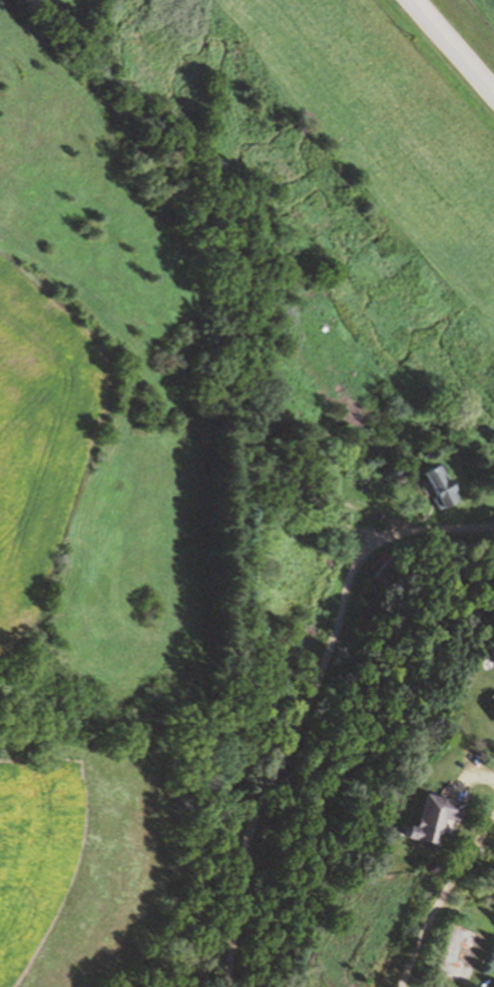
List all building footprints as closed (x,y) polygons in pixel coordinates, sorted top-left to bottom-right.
[(426,469),(437,508),(454,503),(444,464),(426,469)] [(387,588),(401,570),(386,558),(372,577),(387,588)] [(462,799),(423,791),(416,825),(409,823),(407,836),(437,842),(443,815),(458,819),(462,799)]
